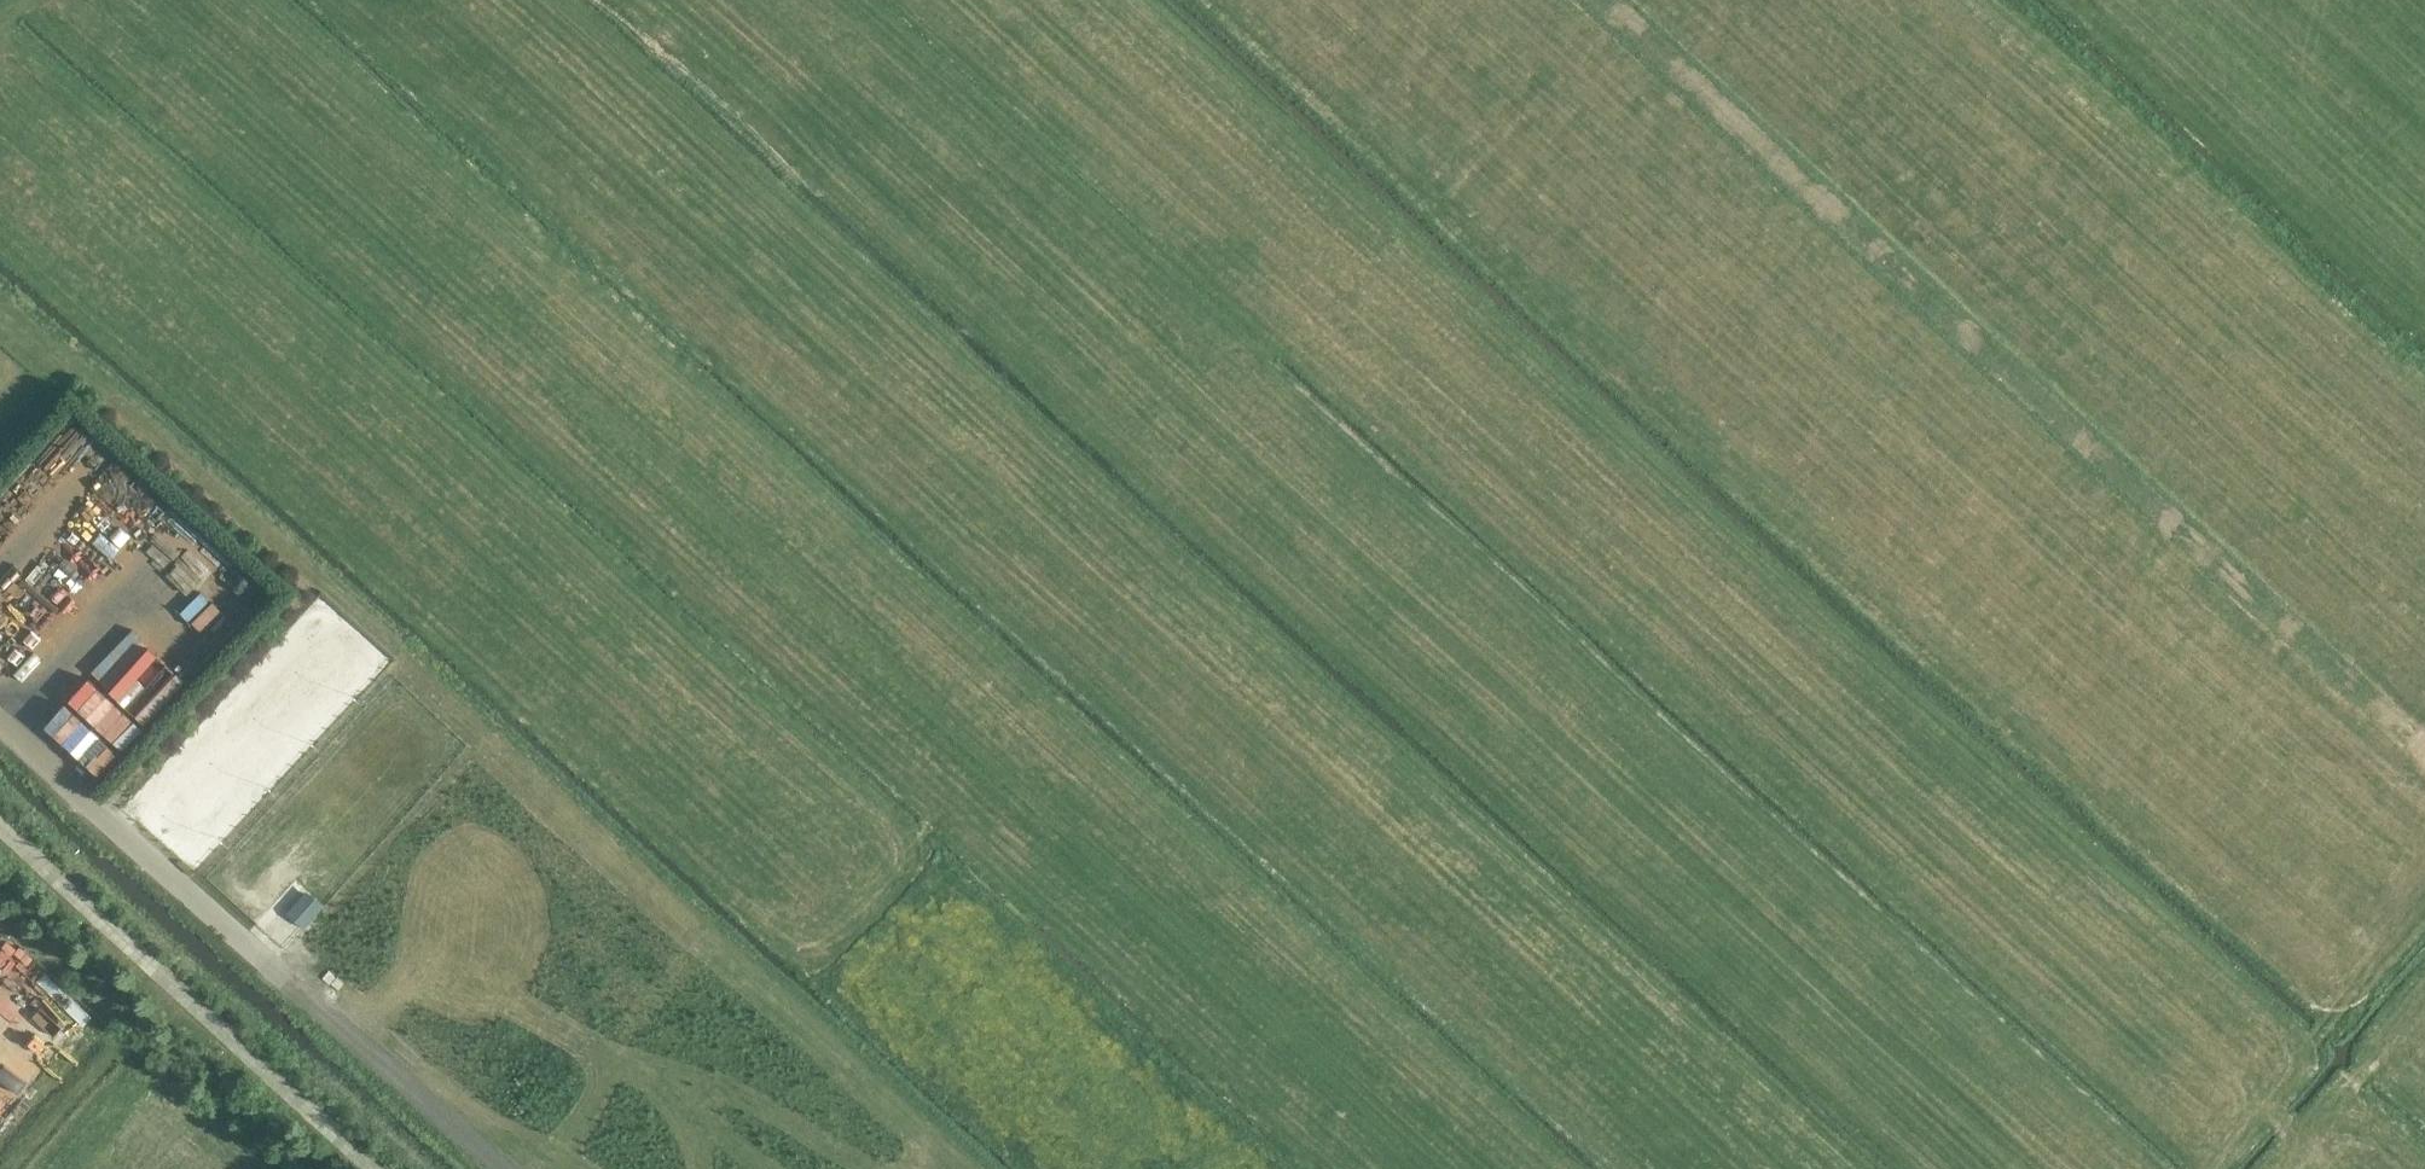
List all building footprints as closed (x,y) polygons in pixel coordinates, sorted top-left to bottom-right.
[(209,581),(238,614),(263,591),(234,558),(209,581)] [(169,604),(149,625),(184,658),(204,636),(169,604)] [(134,735),(193,669),(175,653),(170,658),(150,640),(140,651),(149,659),(135,674),(125,666),(113,679),(100,667),(81,688),(134,735)] [(49,712),(75,738),(96,717),(70,690),(49,712)] [(77,738),(87,748),(108,727),(97,717),(77,738)] [(107,728),(89,750),(108,765),(126,742),(107,728)] [(308,888),(287,911),(303,926),(325,904),(308,888)]
